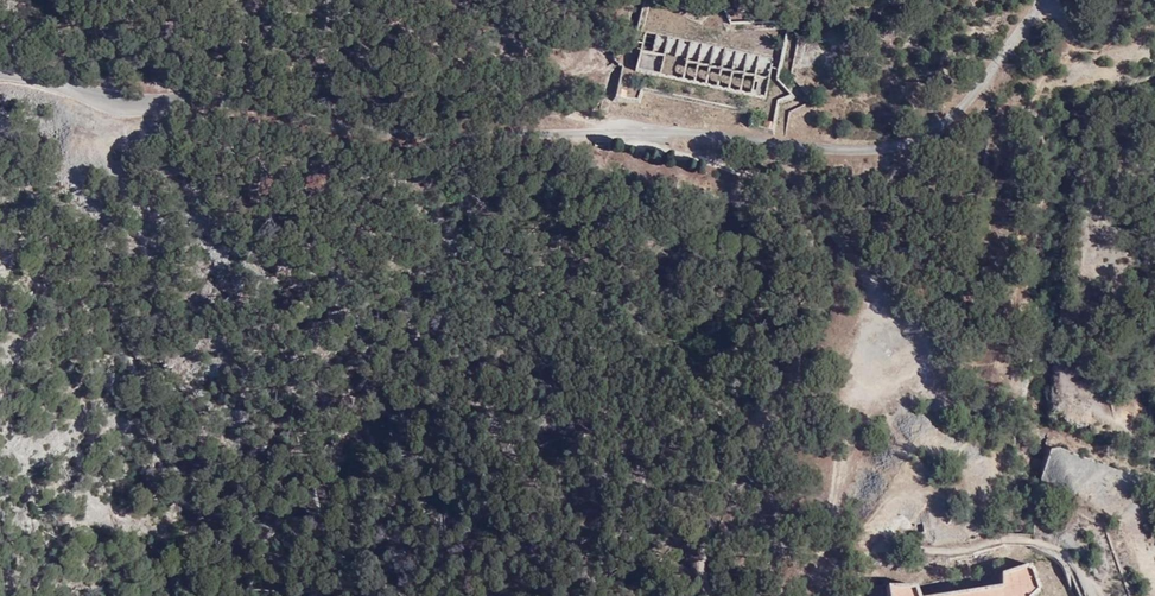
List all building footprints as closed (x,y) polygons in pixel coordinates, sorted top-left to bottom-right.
[(788,21),(731,23),(721,0),(716,0),(698,17),(668,0),(642,0),(632,45),(612,58),(618,63),(623,68),(616,100),(638,101),(642,89),(751,112),(748,128),(773,132),(777,100),(791,95),(777,82),(788,21)] [(651,49),(671,54),(675,40),(655,34),(651,49)] [(1145,476),(1050,449),(1038,490),(1133,518),(1145,476)] [(1041,590),(1032,566),(1001,576),(1002,589),(961,595),(1034,595),(1041,590)]
